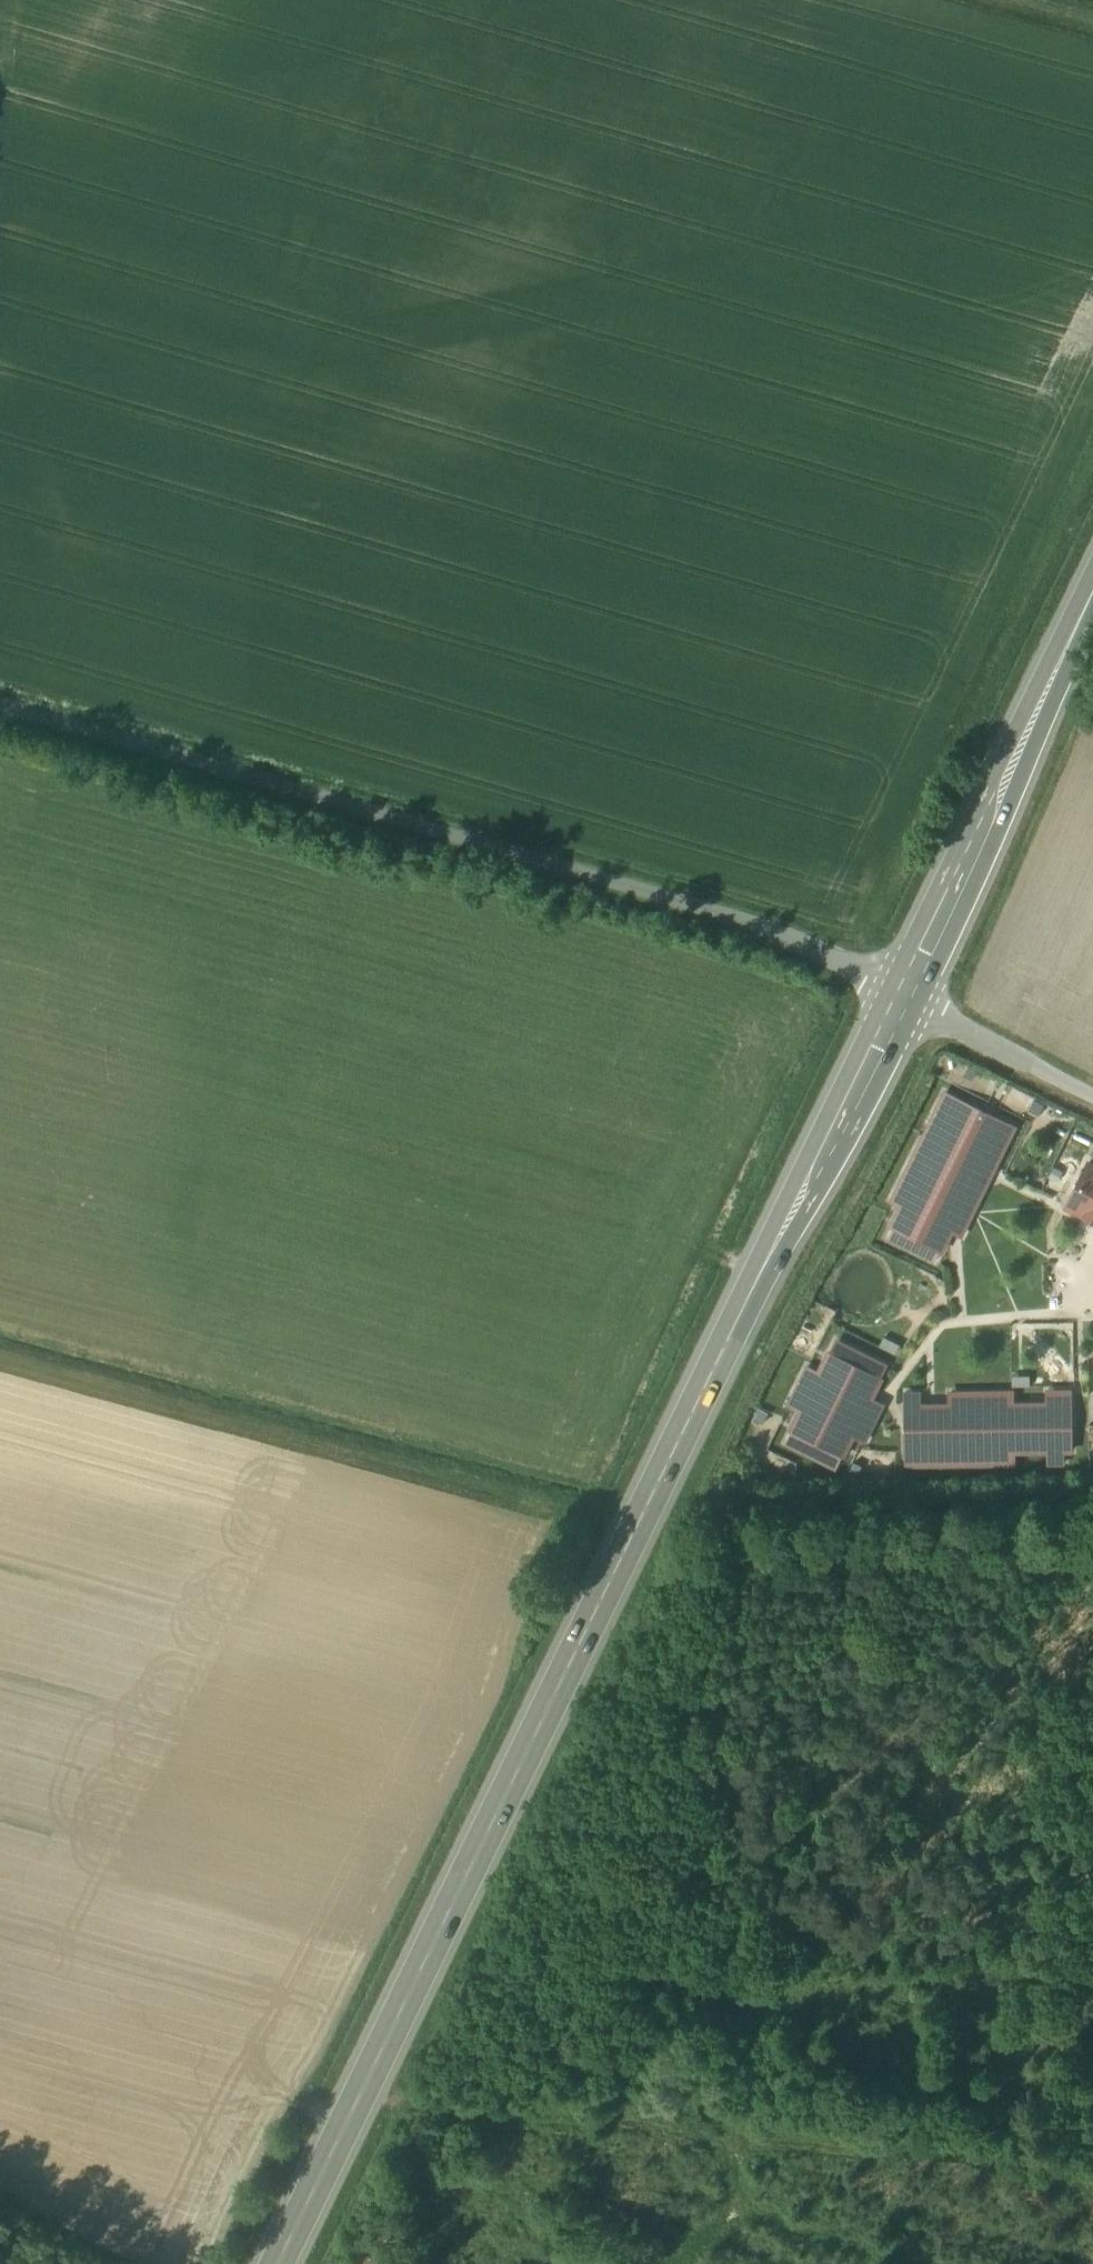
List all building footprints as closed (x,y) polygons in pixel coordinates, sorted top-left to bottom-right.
[(893,1227),(888,1238),(935,1261),(940,1251),(941,1252),(952,1231),(962,1236),(1016,1127),(946,1092),(892,1201),(902,1206),(892,1227),(893,1227)] [(1067,1207),(1092,1220),(1092,1165),(1089,1163),(1067,1207)] [(789,1405),(801,1411),(791,1431),(792,1431),(786,1443),(836,1468),(842,1456),(843,1457),(853,1437),(865,1442),(883,1405),(871,1399),(881,1379),(880,1378),(886,1367),(836,1342),(830,1354),(829,1353),(819,1374),(807,1368),(789,1405)] [(906,1394),(906,1466),(1014,1463),(1014,1452),(1049,1451),(1050,1464),(1064,1463),(1064,1451),(1072,1450),(1070,1391),(1048,1391),(1048,1404),(1013,1405),(1012,1392),(951,1393),(951,1406),(921,1407),(921,1394),(906,1394)]
